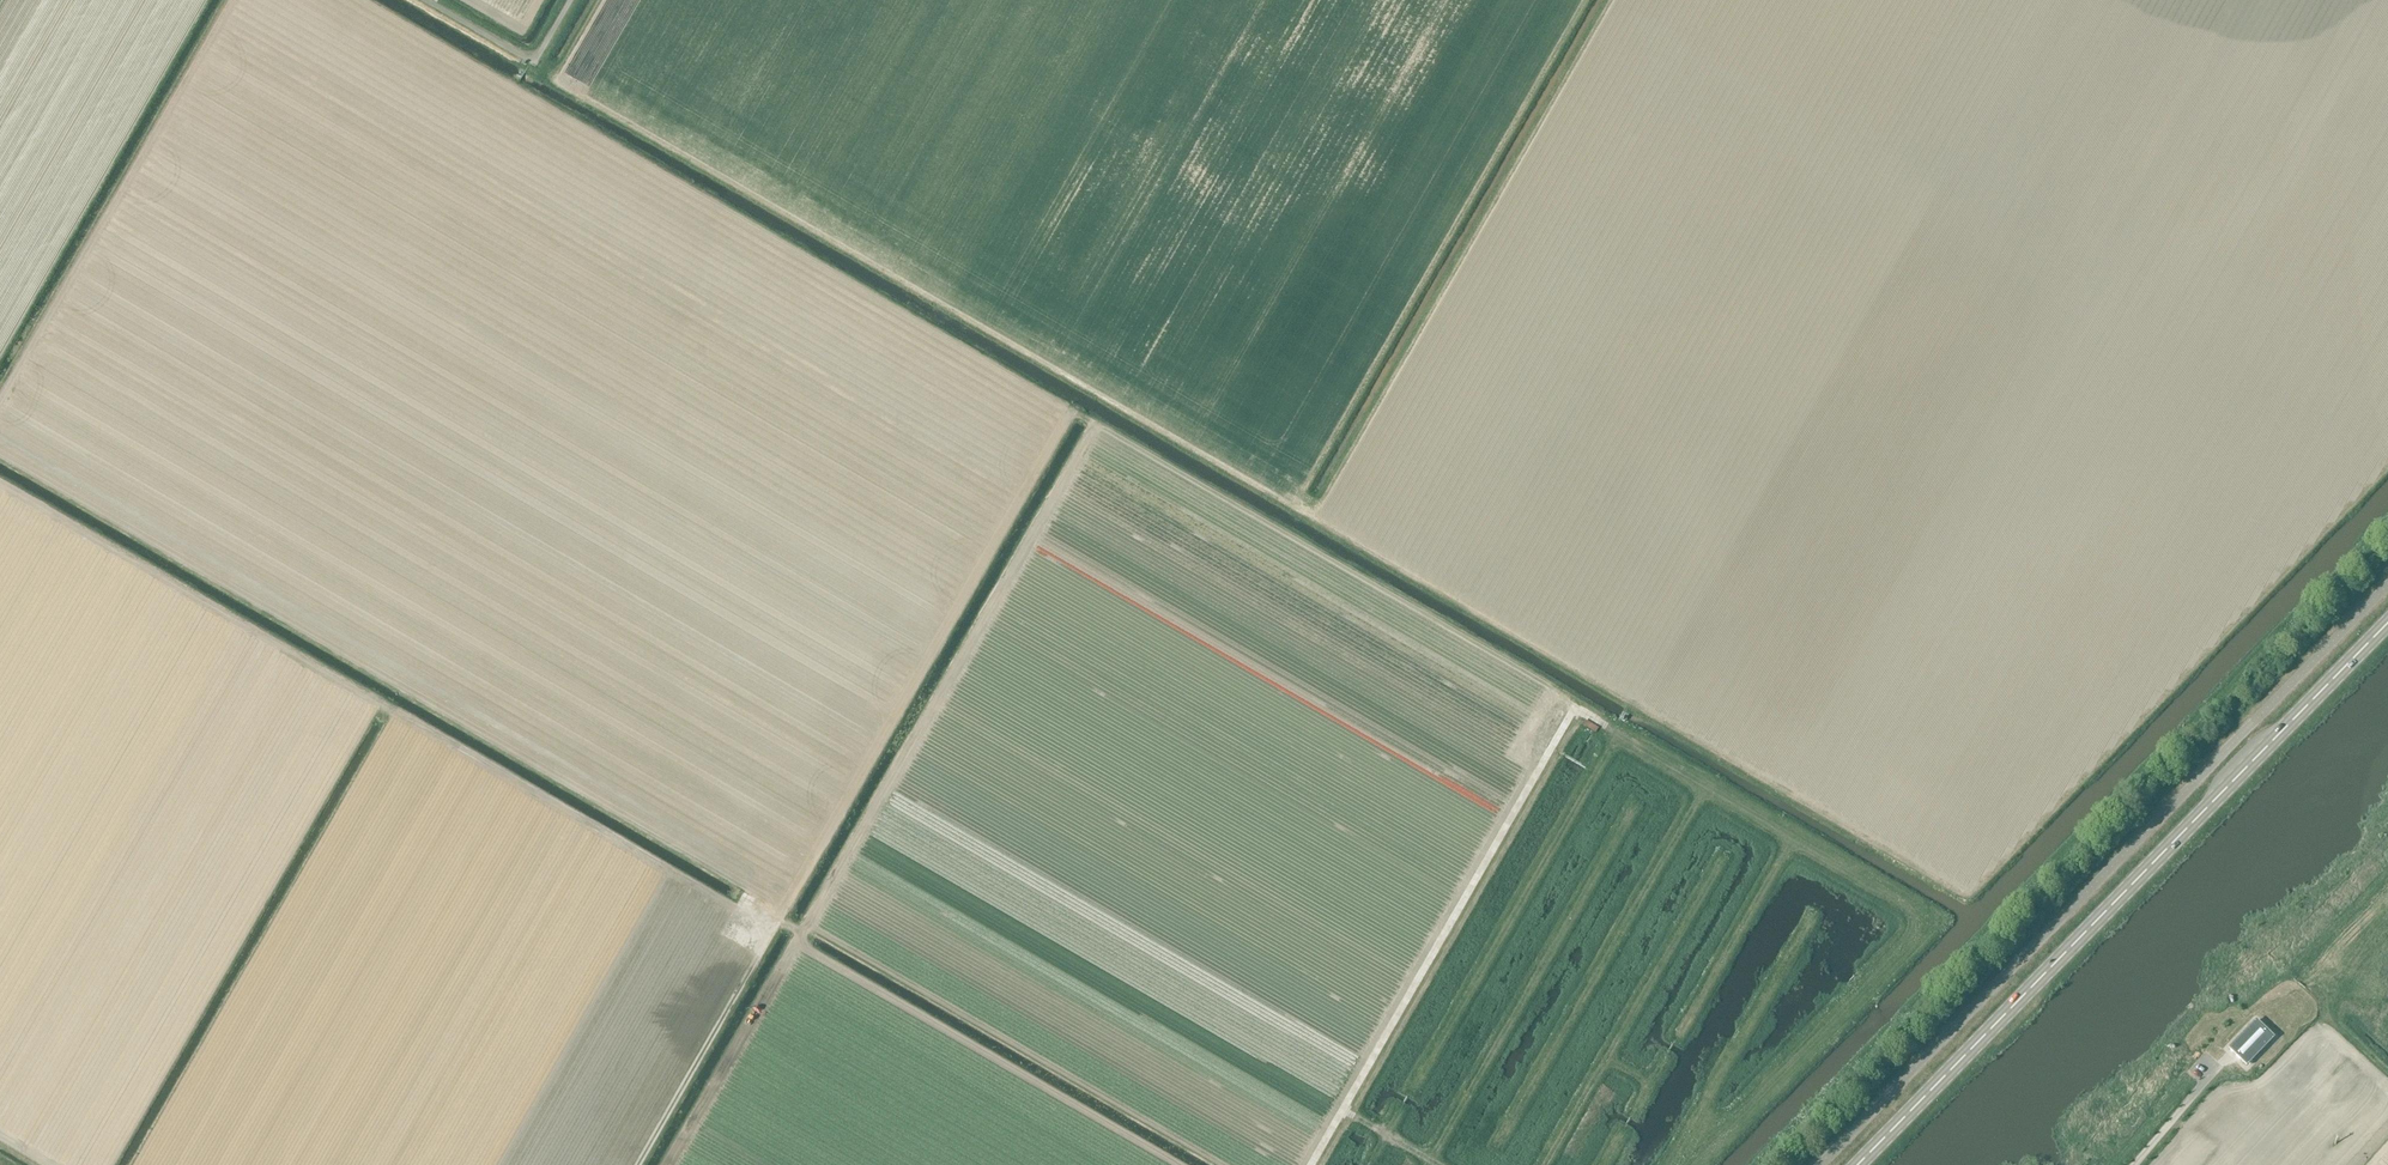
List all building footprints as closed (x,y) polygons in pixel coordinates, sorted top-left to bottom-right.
[(2256,1022),(2229,1049),(2247,1066),(2273,1038),(2256,1022)]
